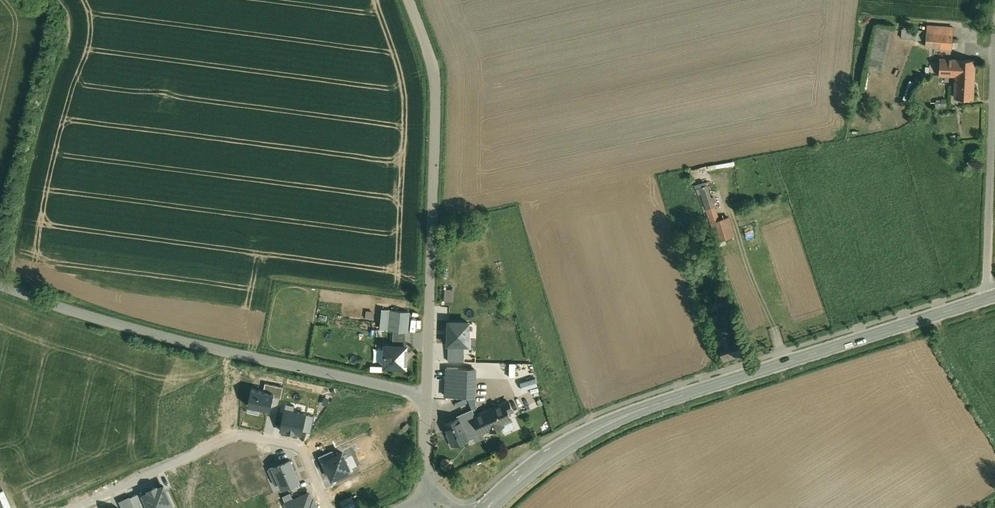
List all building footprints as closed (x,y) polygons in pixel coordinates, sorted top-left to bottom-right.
[(880,73),(889,26),(870,23),(858,87),(862,88),(866,70),(880,73)] [(932,31),(927,31),(925,45),(952,47),(952,41),(953,33),(932,31)] [(957,58),(940,58),(939,75),(956,75),(957,58)] [(974,59),(957,58),(956,75),(955,97),(973,98),(974,59)] [(728,216),(711,222),(718,241),(734,235),(728,216)] [(731,298),(721,302),(724,312),(735,308),(731,298)] [(408,311),(385,308),(383,329),(406,331),(408,311)] [(728,318),(720,321),(722,327),(730,324),(728,318)] [(712,319),(706,321),(709,329),(714,327),(712,319)] [(465,331),(448,330),(447,351),(459,352),(465,352),(465,351),(478,352),(479,344),(465,343),(465,331)] [(407,345),(386,344),(385,354),(385,356),(385,365),(406,366),(407,345)] [(459,352),(447,351),(447,360),(459,361),(459,352)] [(459,367),(447,367),(446,395),(468,396),(469,367),(459,367)] [(248,405),(271,410),(275,393),(252,388),(248,405)] [(457,409),(473,405),(472,402),(466,403),(464,397),(455,400),(457,409)] [(504,403),(475,415),(482,431),(511,418),(504,403)] [(279,429),(303,434),(303,430),(307,414),(307,412),(283,408),(279,429)] [(463,417),(461,419),(460,417),(445,423),(450,434),(448,435),(452,444),(469,437),(468,436),(481,430),(481,431),(482,431),(475,415),(475,416),(472,409),(461,414),(463,417)] [(315,415),(307,414),(303,430),(311,432),(315,415)] [(328,471),(332,480),(353,471),(344,450),(335,454),(333,450),(320,456),(327,472),(328,471)] [(282,490),(302,481),(292,458),(268,468),(271,477),(268,478),(273,491),(282,488),(282,490)] [(164,486),(159,488),(157,486),(149,490),(150,491),(144,494),(150,507),(168,507),(173,506),(164,486)] [(150,507),(144,494),(143,491),(131,497),(136,507),(149,507),(150,507)] [(309,492),(286,503),(288,507),(316,507),(309,492)] [(130,495),(119,500),(122,507),(136,507),(131,497),(130,495)]
